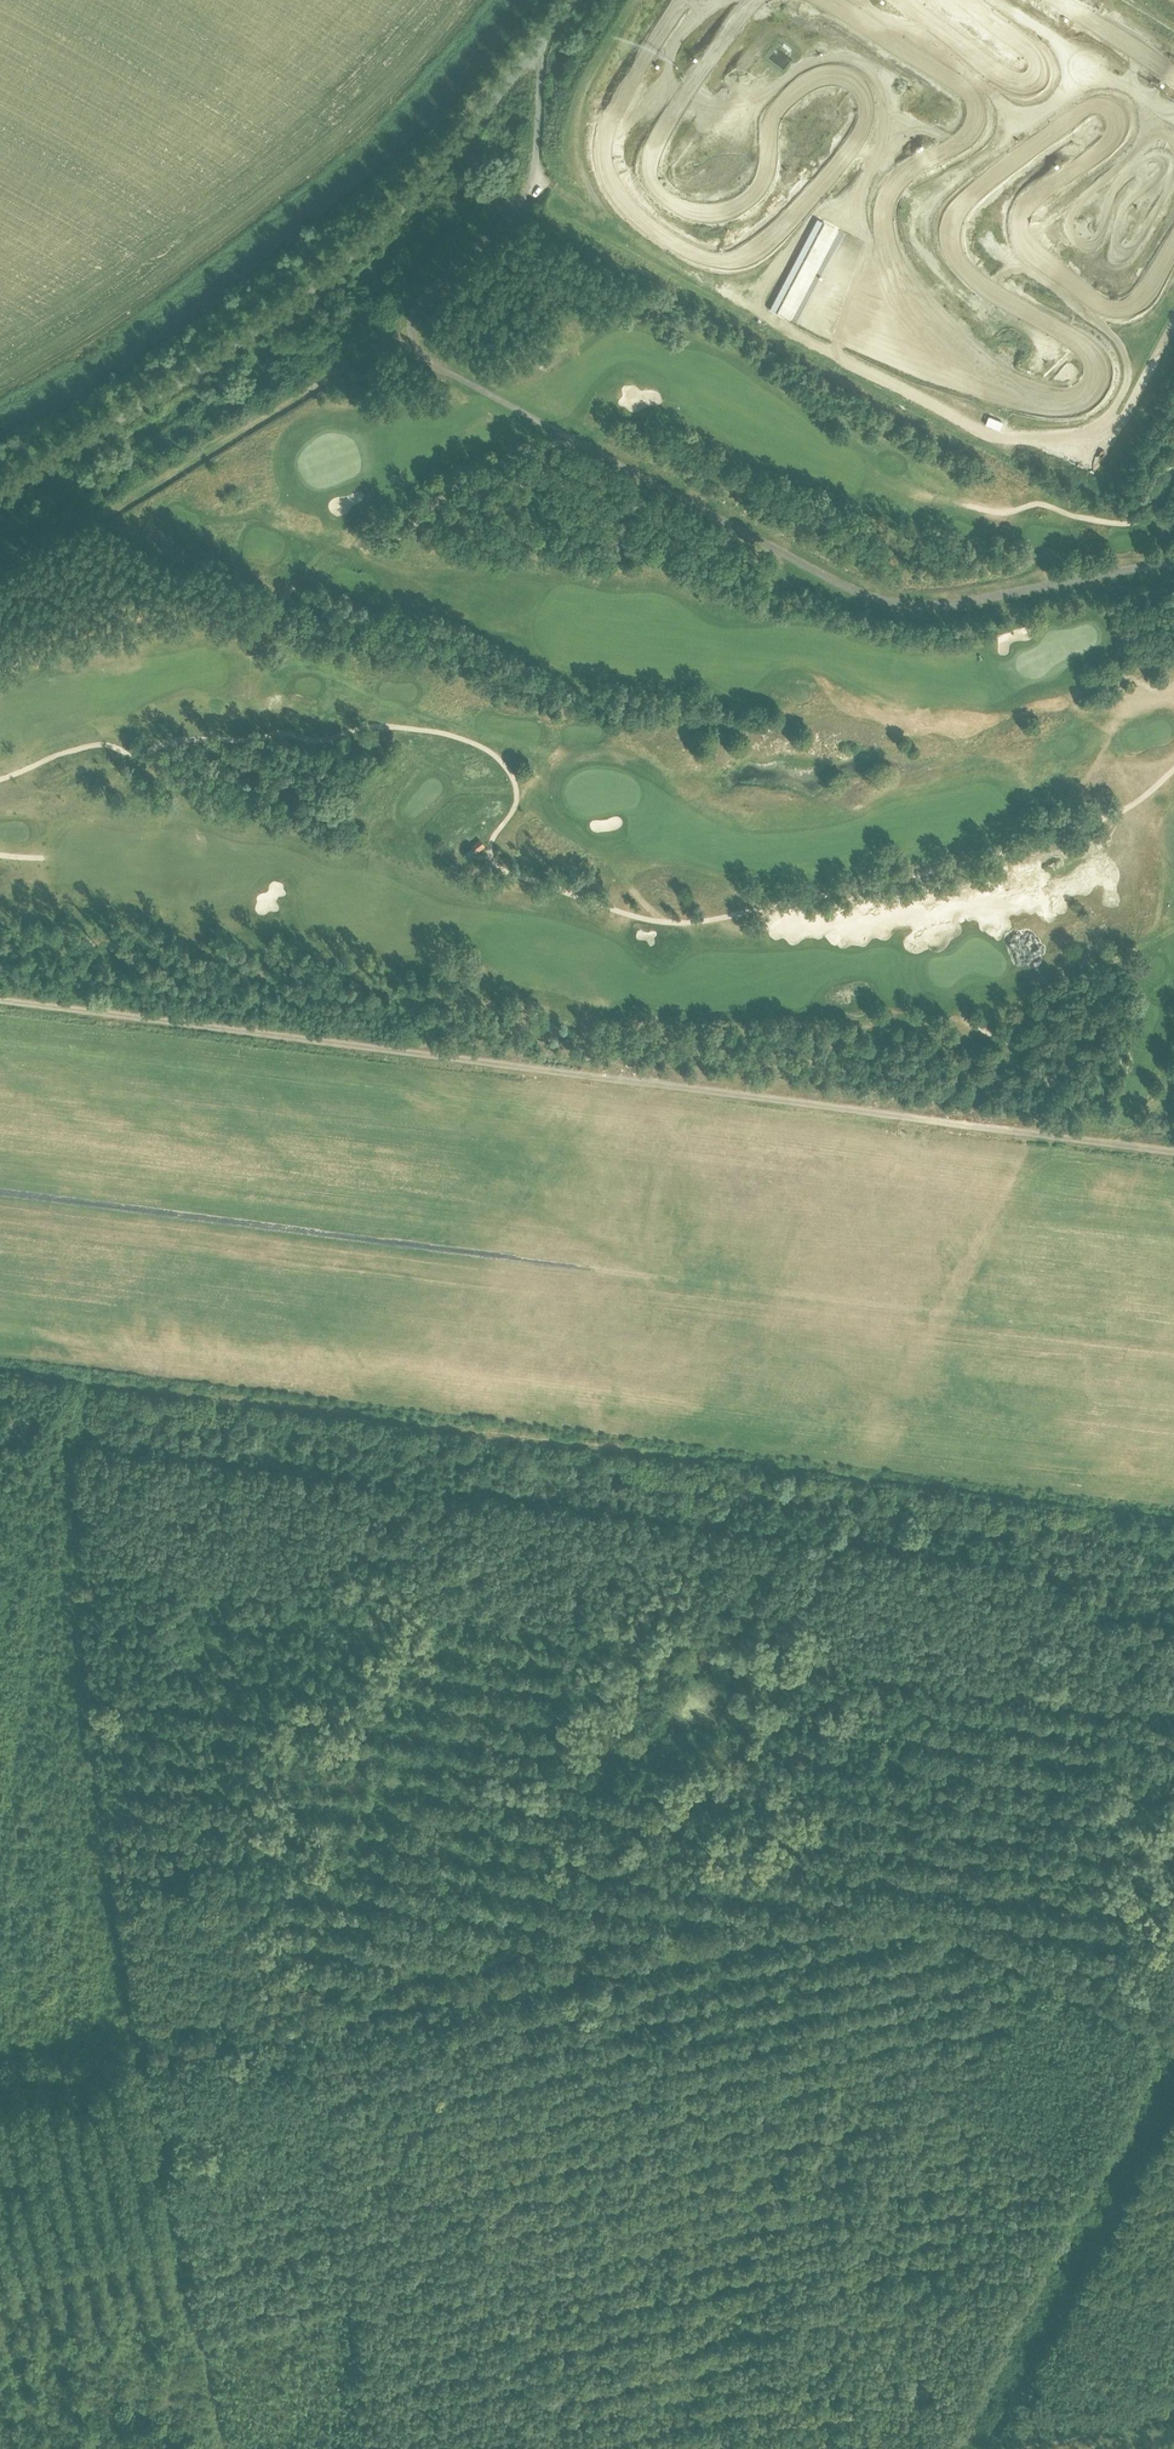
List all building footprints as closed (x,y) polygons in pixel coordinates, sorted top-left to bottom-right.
[(770,57),(784,67),(792,57),(778,46),(770,57)] [(989,417),(986,424),(1000,430),(1003,423),(989,417)] [(593,827),(603,828),(603,816),(593,816),(593,827)] [(475,853),(476,854),(485,848),(480,840),(471,846),(471,847),(475,853)] [(471,847),(466,851),(470,856),(475,853),(471,847)]
